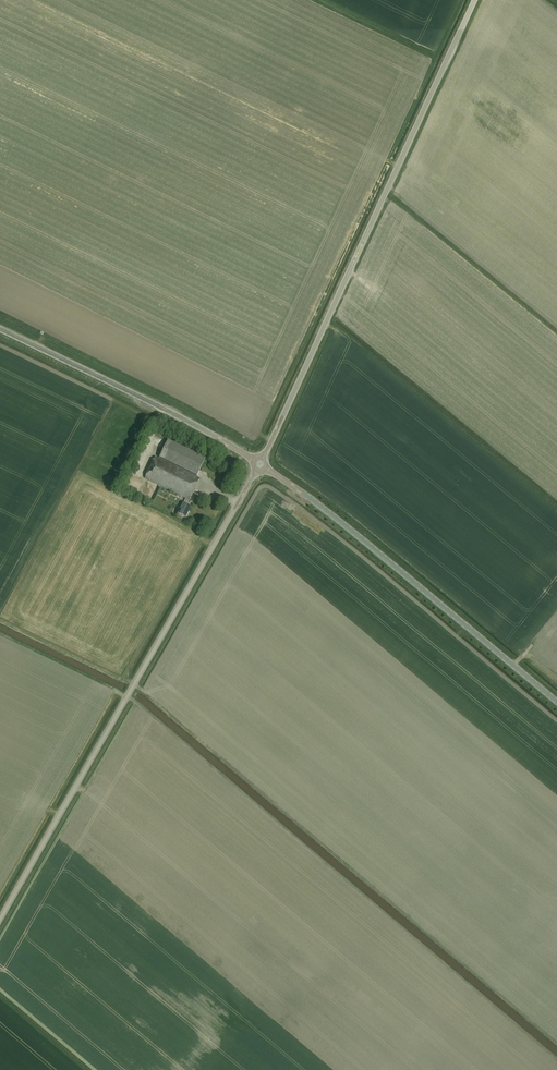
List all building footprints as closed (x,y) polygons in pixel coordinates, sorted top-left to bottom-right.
[(196,477),(205,459),(168,441),(159,459),(155,457),(145,478),(187,499),(184,504),(183,505),(178,514),(185,518),(190,508),(186,506),(189,500),(200,479),(196,477)]
